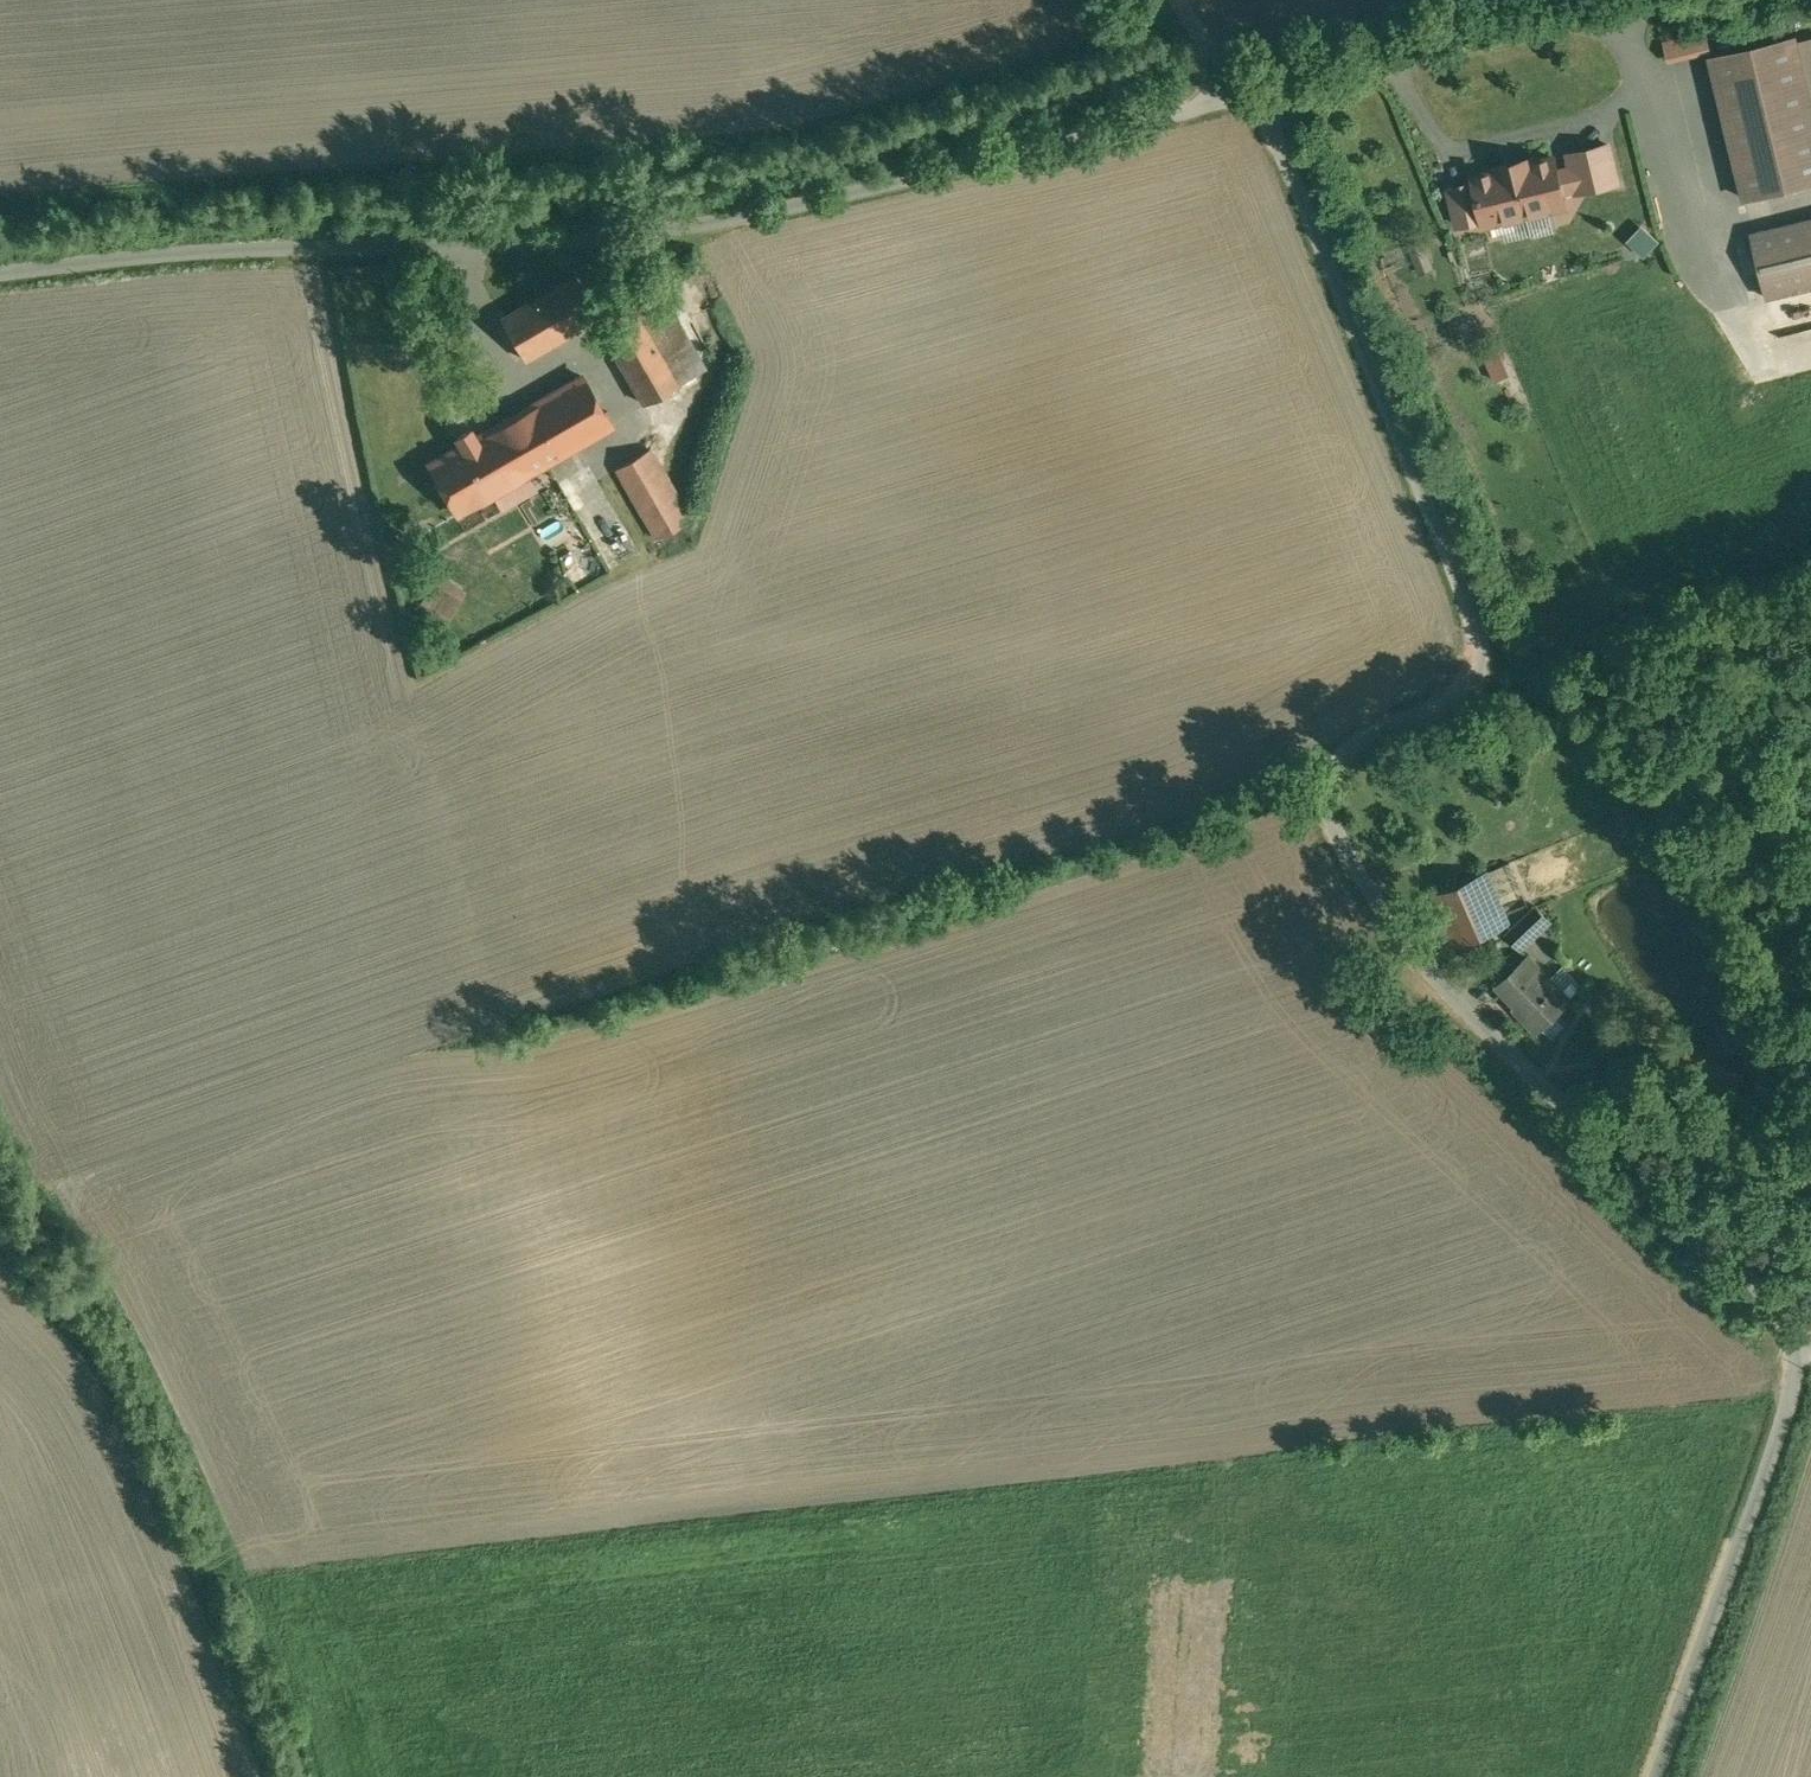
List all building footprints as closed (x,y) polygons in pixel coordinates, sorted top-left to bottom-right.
[(1707,32),(1665,42),(1670,61),(1711,51),(1707,32)] [(1711,57),(1745,197),(1810,182),(1810,99),(1808,84),(1797,43),(1796,36),(1711,57)] [(1797,43),(1808,84),(1810,84),(1810,40),(1797,43)] [(1610,144),(1568,154),(1572,166),(1572,167),(1577,188),(1577,191),(1619,181),(1610,144)] [(1555,157),(1533,162),(1532,157),(1530,157),(1531,158),(1496,166),(1494,166),(1495,171),(1474,176),(1475,182),(1484,218),(1485,224),(1531,213),(1535,216),(1548,213),(1551,208),(1566,204),(1563,192),(1577,188),(1572,167),(1572,166),(1558,170),(1555,157)] [(1475,182),(1450,188),(1458,224),(1484,218),(1475,182)] [(1755,234),(1770,297),(1810,287),(1810,220),(1755,234)] [(576,275),(502,318),(526,359),(600,316),(576,275)] [(706,368),(660,288),(599,323),(645,403),(706,368)] [(1495,349),(1478,354),(1486,381),(1503,376),(1495,349)] [(463,356),(454,362),(461,375),(471,369),(463,356)] [(583,376),(492,428),(520,478),(611,425),(583,376)] [(492,428),(430,464),(459,513),(520,478),(492,428)] [(692,518),(651,448),(617,468),(658,538),(692,518)] [(1487,872),(1433,895),(1455,946),(1510,924),(1487,872)] [(1537,906),(1508,935),(1521,948),(1550,920),(1537,906)] [(1572,1000),(1528,955),(1498,983),(1526,1012),(1523,1016),(1538,1032),(1572,1000)]
